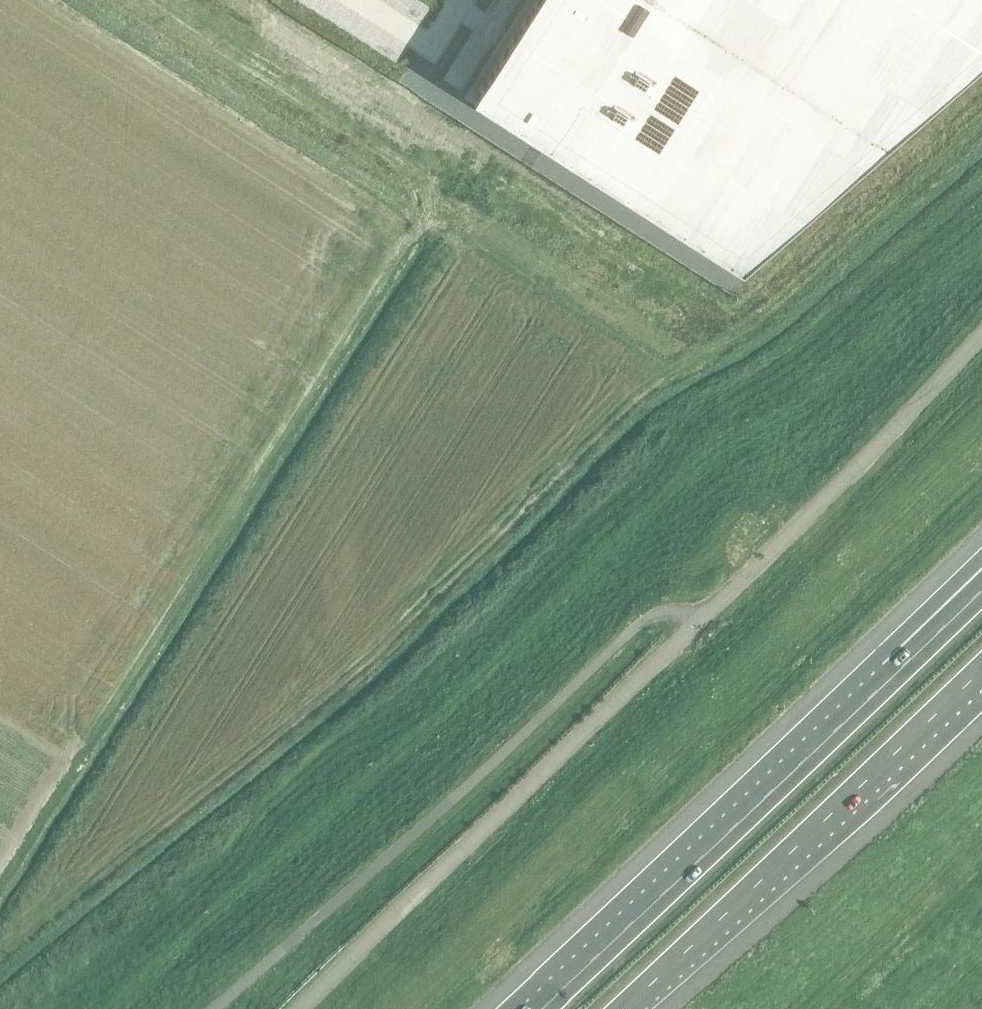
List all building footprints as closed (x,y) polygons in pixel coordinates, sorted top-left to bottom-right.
[(472,87),(741,259),(981,50),(981,0),(527,0),(510,27),(506,25),(493,44),(498,47),(472,87)]
